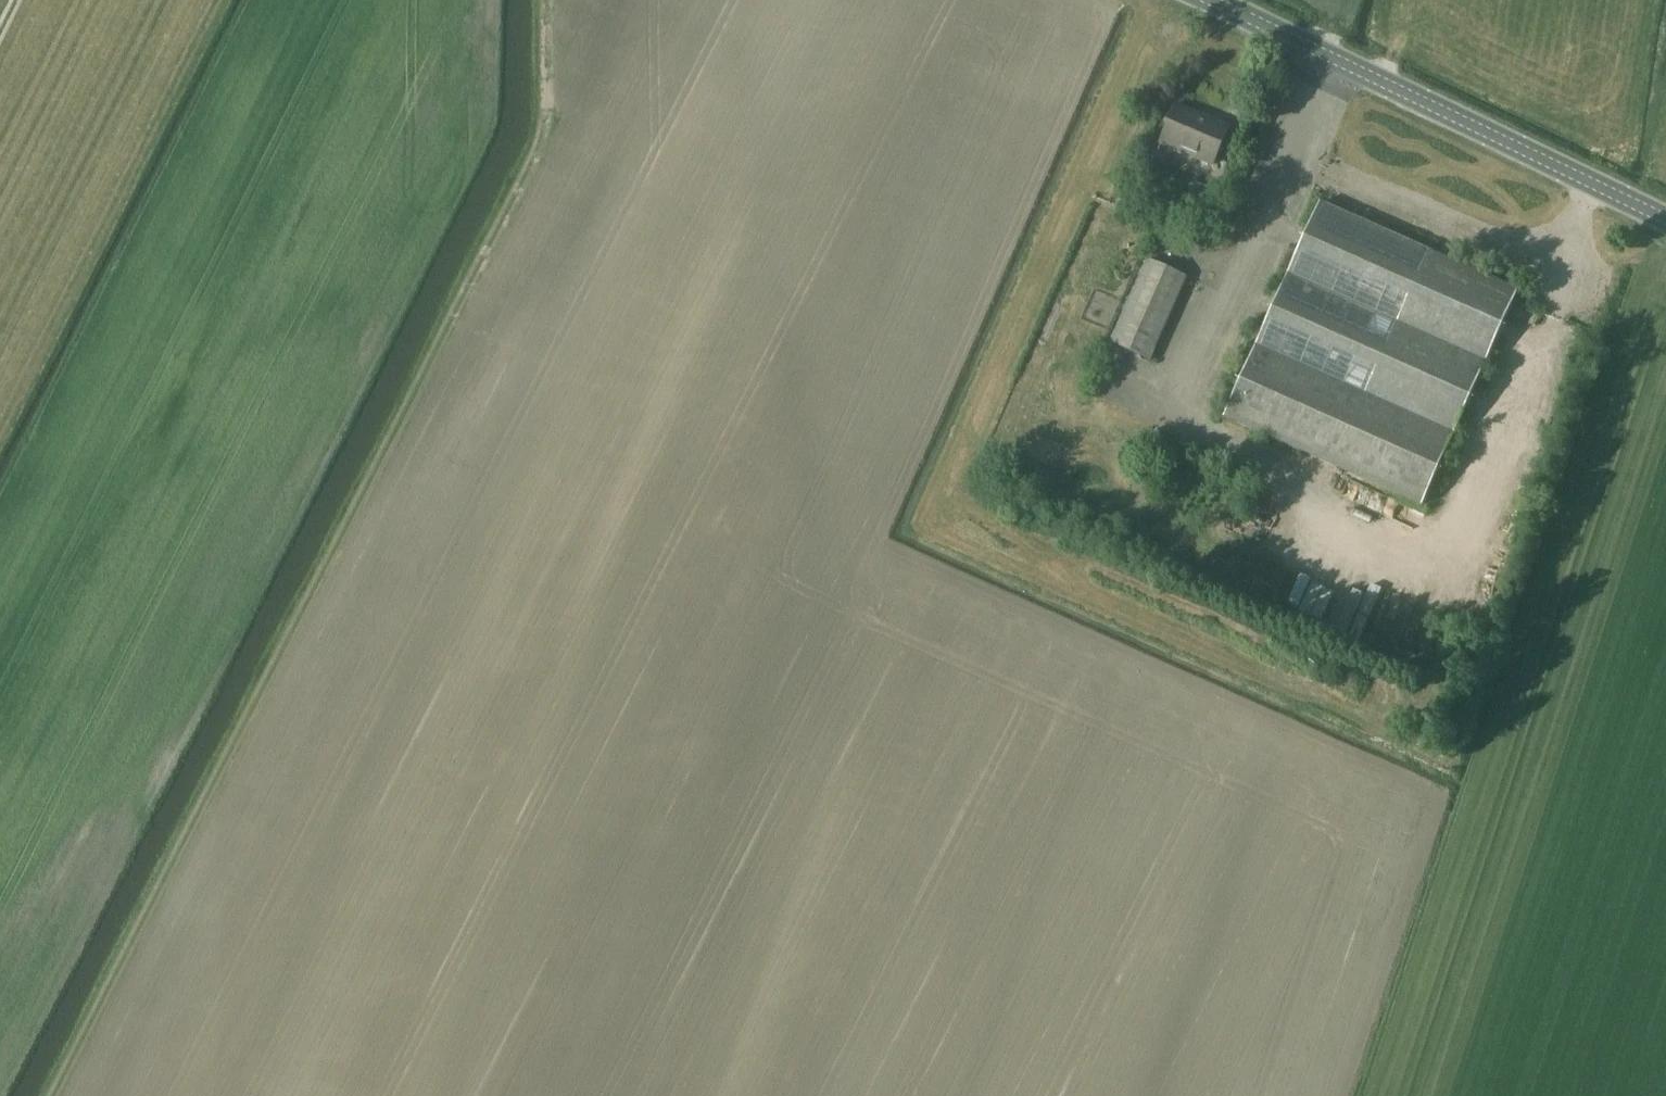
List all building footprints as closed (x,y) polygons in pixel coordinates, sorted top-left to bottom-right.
[(1214,164),(1230,127),(1177,104),(1161,142),(1214,164)] [(1422,505),(1518,290),(1320,202),(1224,417),(1422,505)] [(1150,360),(1187,277),(1146,259),(1110,342),(1150,360)] [(1327,584),(1315,614),(1339,623),(1351,594),(1327,584)] [(1355,627),(1423,660),(1436,634),(1413,623),(1424,603),(1391,587),(1381,607),(1368,601),(1355,627)]
